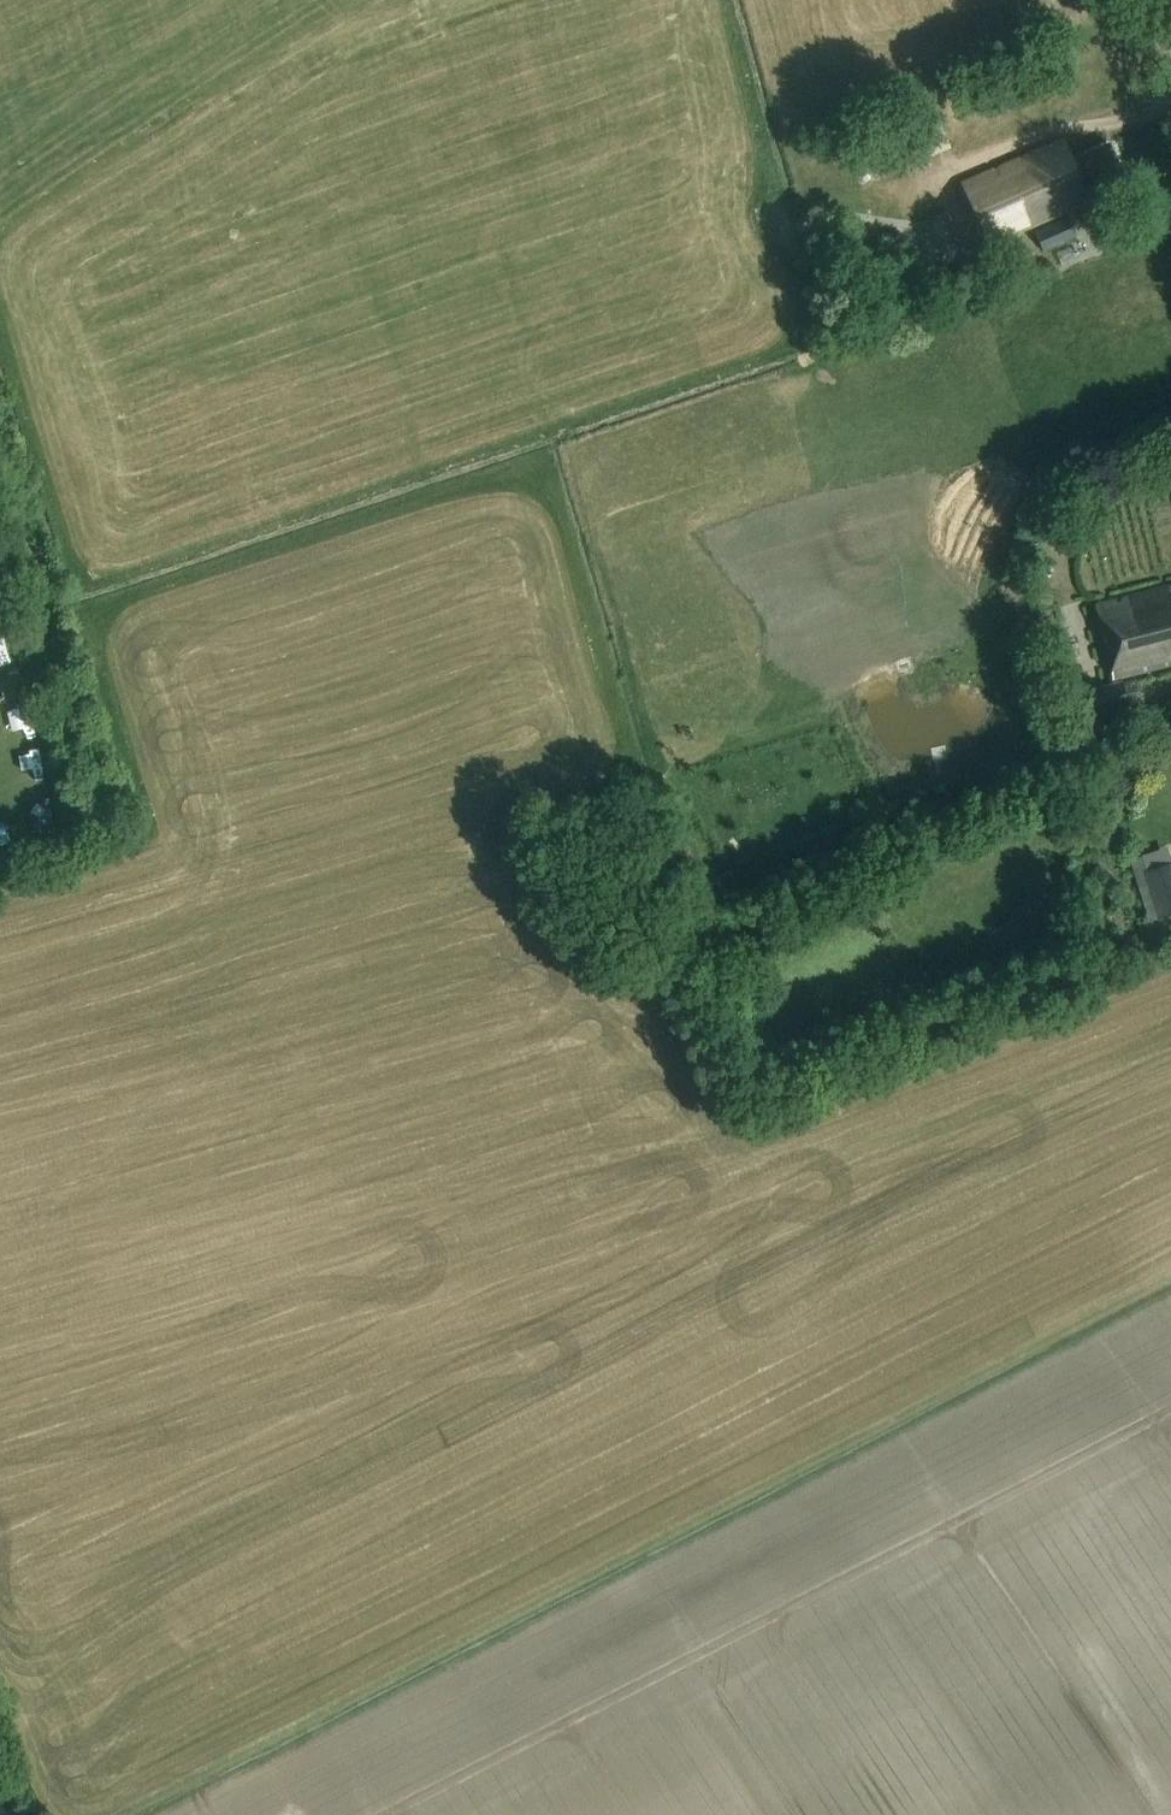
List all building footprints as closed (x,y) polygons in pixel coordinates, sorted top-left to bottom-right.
[(869,147),(882,176),(950,146),(937,117),(869,147)] [(1088,193),(1124,177),(1108,139),(1070,155),(1063,138),(962,182),(989,243),(1090,199),(1088,193)] [(1081,215),(1088,230),(1101,225),(1094,209),(1081,215)] [(1067,216),(1035,231),(1044,252),(1077,236),(1067,216)] [(1096,605),(1114,679),(1170,664),(1170,587),(1096,605)] [(0,637),(0,656),(13,655),(10,635),(0,637)] [(1137,677),(1076,692),(1085,728),(1146,713),(1137,677)] [(1158,919),(1170,914),(1170,863),(1144,872),(1158,919)]
